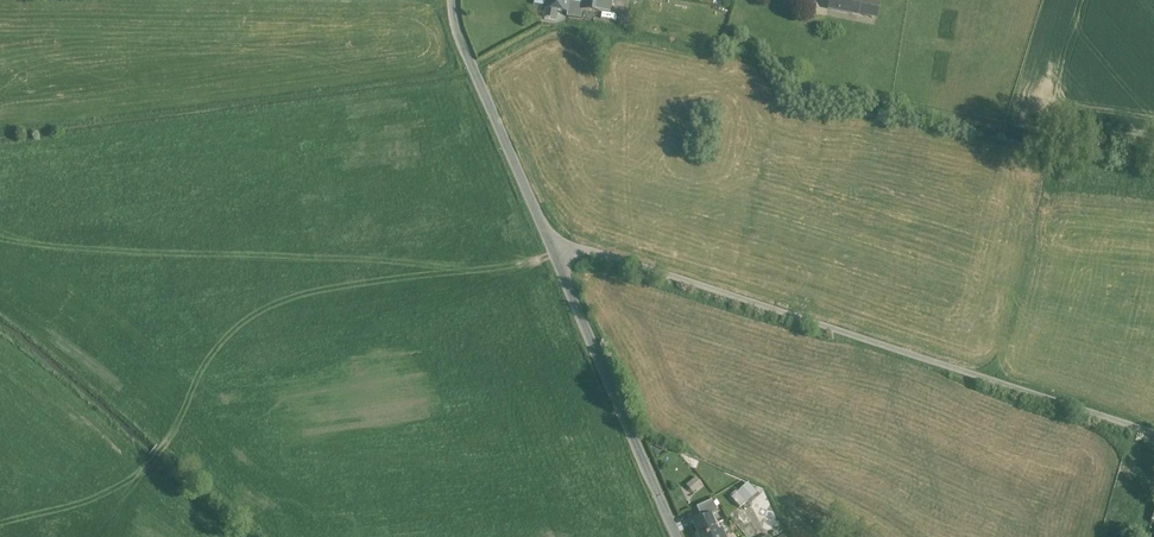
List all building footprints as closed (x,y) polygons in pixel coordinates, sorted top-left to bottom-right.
[(569,0),(547,0),(546,9),(547,9),(557,10),(567,12),(569,0)] [(582,11),(603,14),(603,13),(610,14),(612,0),(584,0),(582,11)] [(828,10),(850,15),(854,0),(831,0),(828,10)] [(547,9),(545,18),(555,19),(557,10),(547,9)] [(697,476),(687,483),(694,492),(703,485),(697,476)] [(733,497),(735,498),(742,506),(749,500),(741,490),(733,497)] [(700,513),(708,509),(715,506),(712,499),(697,506),(700,513)] [(701,536),(726,536),(722,529),(718,531),(711,515),(694,523),(701,536)]
